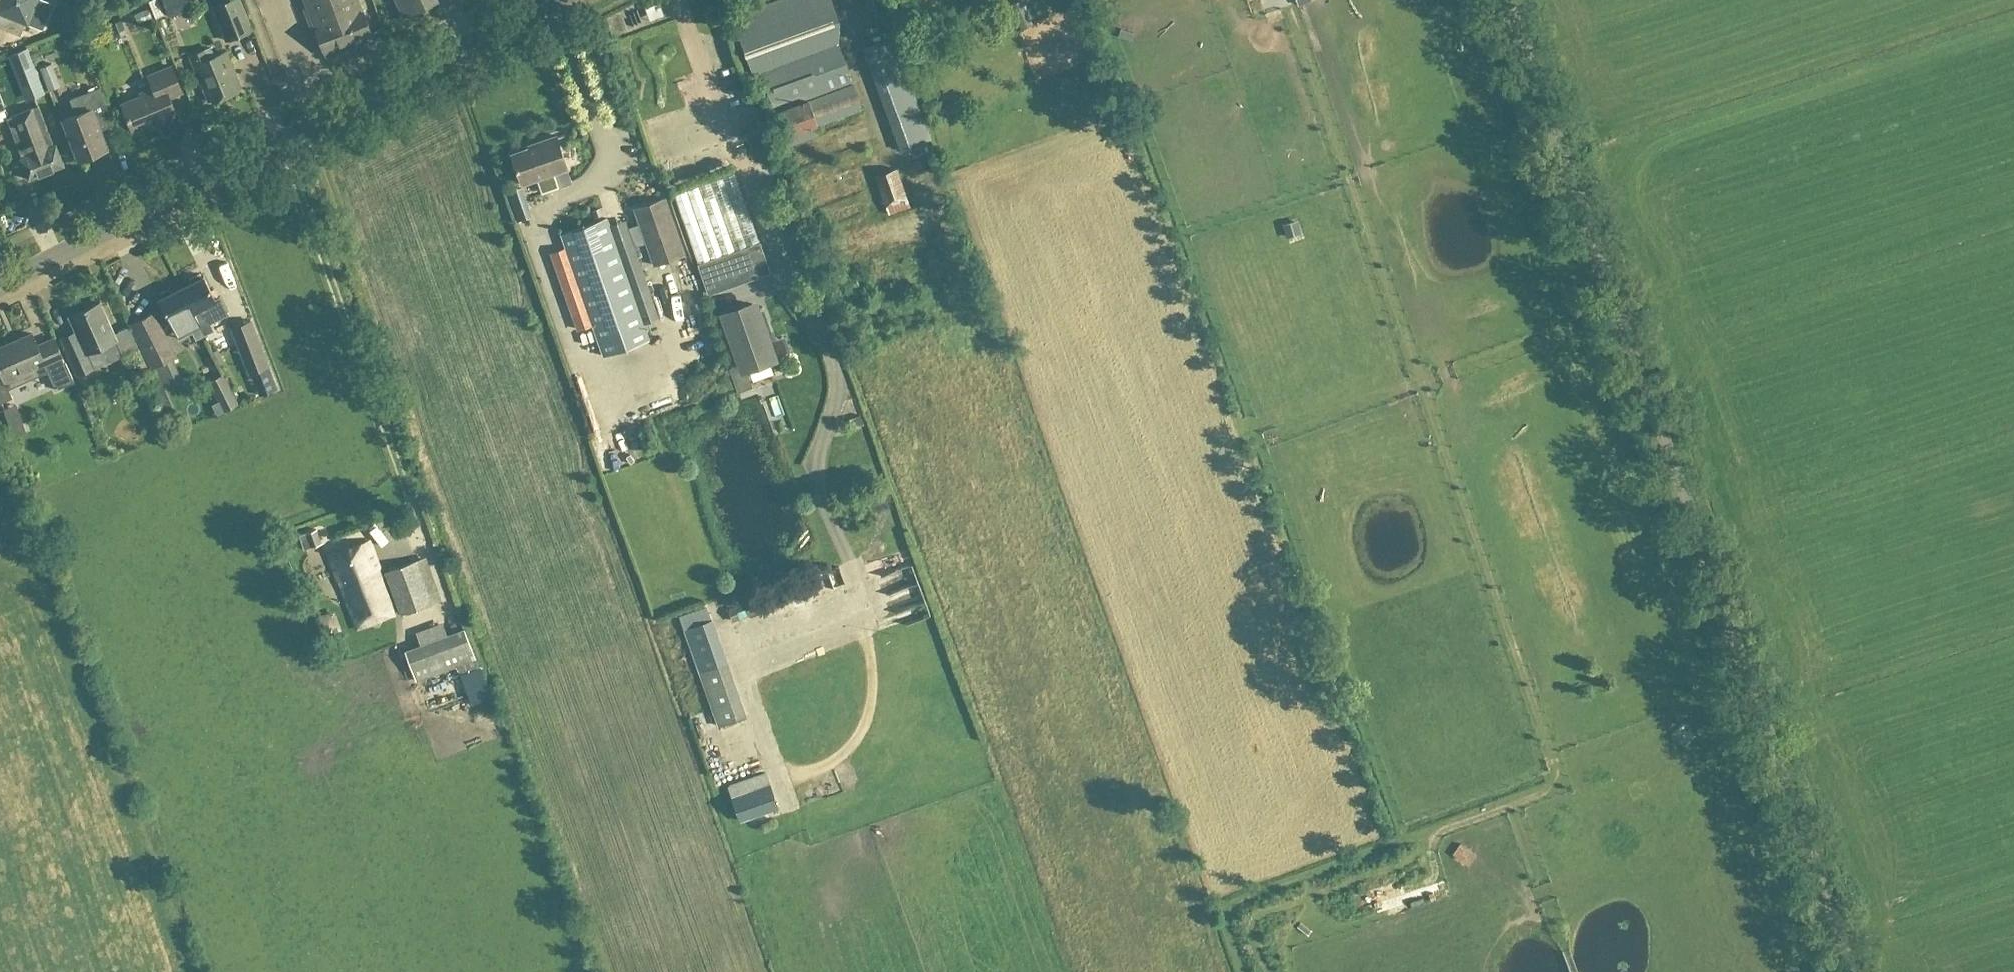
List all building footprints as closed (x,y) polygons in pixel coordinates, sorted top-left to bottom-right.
[(18,36),(23,25),(26,26),(37,0),(0,0),(0,28),(18,36)] [(78,0),(76,0),(72,8),(85,13),(88,4),(78,0)] [(187,0),(160,0),(168,18),(191,9),(187,0)] [(212,8),(225,42),(250,32),(237,0),(232,0),(212,8)] [(315,30),(314,30),(323,53),(334,49),(336,55),(344,52),(342,46),(370,36),(361,13),(360,13),(355,0),(304,0),(315,30)] [(403,17),(435,1),(435,0),(395,0),(403,17)] [(816,126),(861,110),(830,25),(837,22),(829,0),(782,0),(731,18),(752,75),(759,73),(773,113),(783,139),(786,148),(813,138),(811,129),(817,128),(816,126)] [(870,14),(883,9),(880,0),(865,0),(870,14)] [(1021,1),(1008,6),(1020,31),(1032,26),(1021,1)] [(125,35),(120,20),(108,26),(112,39),(125,35)] [(862,49),(900,153),(929,142),(891,39),(862,49)] [(235,75),(226,53),(212,58),(208,50),(188,58),(201,90),(201,89),(207,103),(211,102),(211,104),(238,93),(237,91),(240,89),(235,76),(235,75)] [(32,63),(17,69),(30,101),(45,95),(32,63)] [(47,92),(60,87),(51,64),(39,69),(47,92)] [(140,98),(120,106),(132,134),(157,123),(158,125),(176,117),(168,99),(181,93),(170,68),(147,78),(152,90),(139,95),(140,98)] [(78,161),(106,150),(99,131),(112,126),(98,89),(68,100),(74,116),(62,121),(78,161)] [(37,108),(6,120),(21,159),(19,160),(27,181),(63,167),(55,146),(52,147),(37,108)] [(537,146),(510,156),(520,186),(566,170),(554,137),(536,144),(537,146)] [(814,163),(855,151),(852,140),(838,144),(836,137),(809,145),(814,163)] [(884,209),(887,217),(909,209),(907,201),(895,169),(873,177),(884,209)] [(734,174),(707,184),(672,196),(697,264),(758,243),(734,174)] [(663,199),(633,210),(653,266),(683,256),(663,199)] [(605,220),(560,236),(601,357),(647,342),(641,323),(631,294),(606,223),(605,220)] [(870,232),(878,258),(914,247),(906,221),(870,232)] [(747,280),(737,251),(697,265),(708,294),(747,280)] [(189,283),(179,289),(195,322),(202,335),(211,330),(208,323),(226,314),(219,300),(215,302),(202,277),(199,278),(197,275),(187,280),(189,283)] [(158,299),(175,332),(188,325),(195,339),(202,335),(195,322),(179,289),(170,293),(169,289),(158,295),(160,298),(158,299)] [(75,333),(60,339),(73,370),(76,377),(93,369),(86,354),(100,347),(107,363),(122,356),(115,341),(99,305),(68,318),(75,333)] [(753,305),(724,315),(742,368),(746,367),(748,371),(769,363),(767,360),(771,358),(766,342),(772,340),(766,323),(764,324),(761,314),(757,316),(753,305)] [(171,358),(174,356),(152,314),(131,325),(152,367),(171,358)] [(64,365),(53,339),(36,346),(31,335),(0,348),(0,403),(12,398),(8,389),(64,365)] [(253,336),(235,343),(247,375),(266,368),(253,336)] [(152,367),(145,370),(147,373),(157,394),(166,389),(182,381),(171,358),(152,367)] [(237,404),(222,375),(206,383),(217,403),(211,406),(215,415),(237,404)] [(862,425),(859,415),(847,419),(850,429),(862,425)] [(314,532),(299,538),(303,549),(318,544),(314,532)] [(368,542),(328,557),(355,631),(394,616),(377,570),(378,570),(368,542)] [(385,573),(400,616),(430,605),(415,562),(385,573)] [(796,607),(816,601),(810,582),(790,588),(796,607)] [(744,719),(710,622),(705,607),(677,617),(683,632),(683,631),(718,728),(744,719)] [(474,659),(463,630),(403,653),(415,682),(455,667),(458,676),(478,668),(474,659)] [(777,809),(769,786),(765,773),(725,787),(730,800),(738,822),(777,809)]
